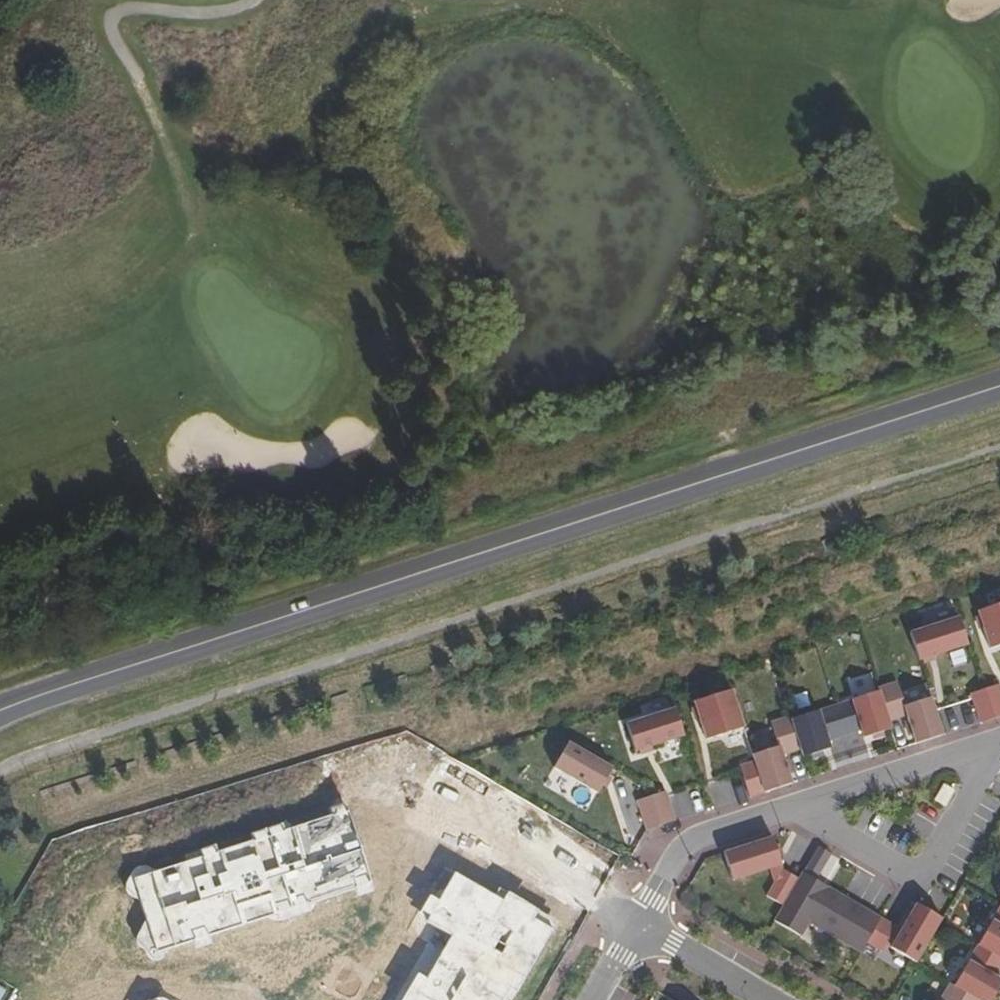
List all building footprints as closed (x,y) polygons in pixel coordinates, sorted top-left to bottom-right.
[(978,611),(980,616),(984,627),(990,649),(999,646),(999,604),(978,611)] [(968,645),(959,617),(911,633),(920,661),(924,659),(935,656),(968,645)] [(944,735),(932,698),(906,706),(898,682),(879,688),(880,691),(889,721),(907,715),(910,724),(913,734),(916,744),(944,735)] [(986,689),(995,719),(999,717),(999,685),(986,689)] [(995,719),(986,689),(983,690),(971,694),(981,723),(995,719)] [(744,728),(732,690),(695,702),(696,708),(700,719),(707,740),(744,728)] [(889,721),(880,691),(836,706),(845,735),(862,730),(864,738),(873,735),(883,732),(892,729),(889,721)] [(845,735),(836,706),(792,720),(801,749),(804,757),(812,755),(823,751),(831,748),(829,741),(845,735)] [(685,736),(676,708),(627,724),(636,752),(685,736)] [(786,764),(783,755),(801,749),(792,720),(791,718),(772,724),(780,748),(754,757),(756,763),(765,793),(792,784),(789,774),(786,764)] [(609,776),(614,769),(569,743),(555,768),(599,794),(604,786),(609,776)] [(765,793),(756,763),(741,768),(750,797),(765,793)] [(607,788),(613,778),(609,776),(604,786),(607,788)] [(944,806),(954,790),(944,784),(937,797),(938,798),(935,801),(944,806)] [(676,821),(666,792),(652,796),(662,826),(676,821)] [(662,826),(652,796),(650,797),(638,801),(647,831),(662,826)] [(154,952),(367,885),(346,811),(132,878),(154,952)] [(776,846),(773,837),(724,853),(735,885),(772,873),(775,882),(767,896),(784,906),(800,879),(783,869),(779,857),(776,846)] [(817,880),(832,854),(819,847),(804,873),(817,880)] [(817,880),(804,873),(800,879),(784,906),(775,921),(802,936),(810,923),(861,953),(867,942),(882,918),(817,880)] [(560,928),(461,875),(396,999),(517,999),(560,928)] [(942,919),(917,904),(915,908),(909,919),(902,930),(891,948),(917,963),(940,923),(942,919)] [(909,919),(915,908),(912,906),(905,916),(909,919)] [(979,945),(999,958),(999,909),(979,945)] [(883,951),(897,927),(882,918),(867,942),(883,951)] [(891,948),(902,930),(897,927),(883,951),(888,954),(891,948)] [(996,977),(999,971),(999,958),(979,945),(955,986),(979,999),(992,999),(999,987),(999,979),(996,977)] [(951,983),(941,999),(979,999),(951,983)]
